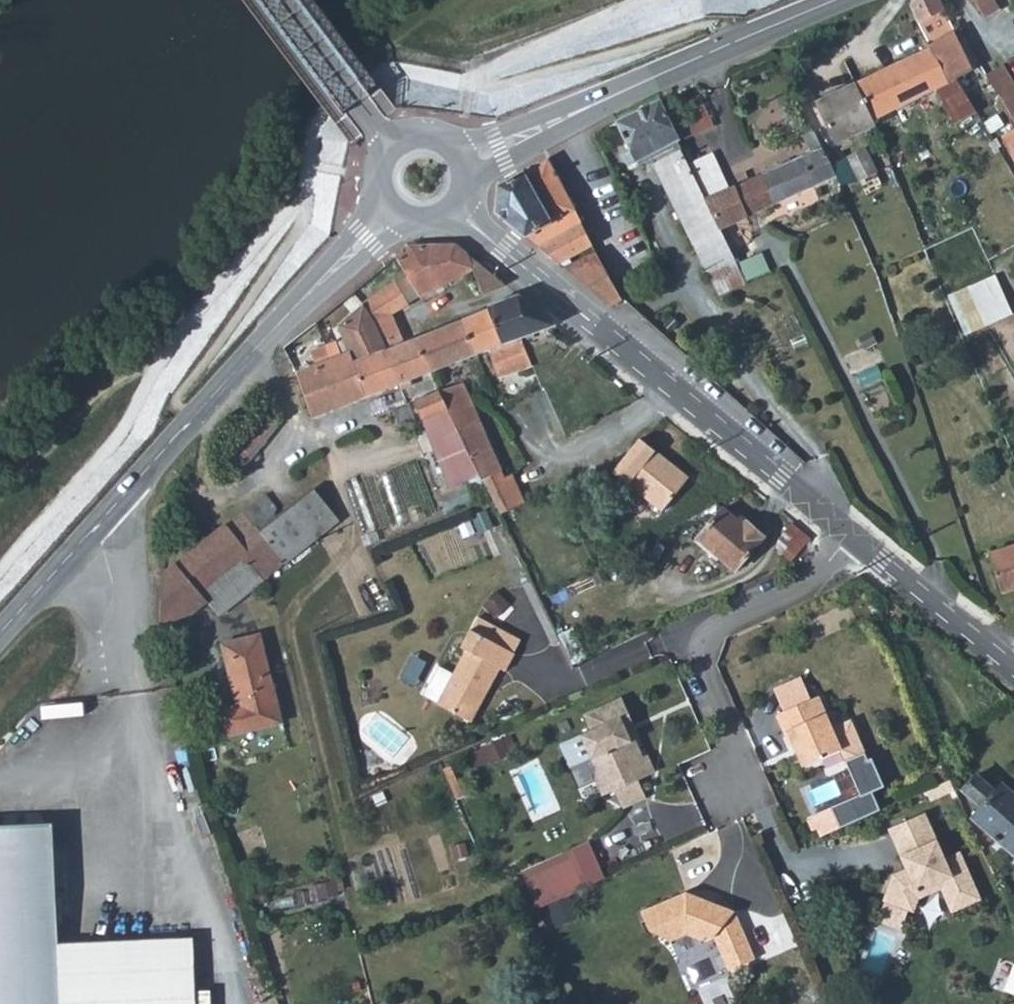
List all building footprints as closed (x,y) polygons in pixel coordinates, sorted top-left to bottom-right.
[(910,1),(917,14),(919,18),(943,8),(939,0),(912,0),(910,1)] [(943,8),(919,18),(928,38),(952,25),(943,8)] [(953,122),(976,110),(958,75),(930,40),(928,38),(919,18),(917,14),(897,23),(912,55),(855,81),(872,119),(936,86),(953,122)] [(953,28),(930,40),(958,75),(973,68),(953,28)] [(984,72),(986,76),(1000,99),(1013,91),(1013,85),(1013,83),(1002,62),(984,72)] [(1000,129),(1013,122),(1013,121),(1000,99),(986,76),(973,85),(1000,129)] [(844,131),(872,119),(855,81),(814,101),(822,119),(836,112),(844,131)] [(1000,99),(1013,121),(1013,91),(1000,99)] [(706,105),(700,94),(692,97),(698,109),(706,105)] [(698,109),(692,97),(665,108),(672,123),(699,112),(698,109)] [(636,161),(680,139),(672,123),(665,108),(660,98),(616,121),(636,161)] [(1004,134),(1013,153),(1013,128),(1004,134)] [(834,184),(838,182),(824,153),(814,131),(803,136),(810,152),(728,187),(712,152),(690,161),(721,224),(756,211),(772,205),(832,180),(834,184)] [(842,144),(824,153),(838,182),(840,185),(857,177),(858,181),(877,170),(865,145),(847,154),(842,144)] [(743,269),(721,224),(690,161),(685,149),(653,163),(712,281),(743,269)] [(498,184),(496,213),(525,235),(574,207),(548,157),(498,184)] [(580,221),(535,244),(558,262),(592,244),(580,221)] [(505,284),(456,243),(412,243),(396,255),(407,274),(419,297),(460,276),(482,293),(505,284)] [(564,267),(611,305),(623,298),(596,251),(564,267)] [(995,275),(948,294),(964,332),(1011,312),(995,275)] [(397,384),(429,372),(430,371),(418,337),(411,340),(405,342),(392,312),(396,311),(410,302),(398,280),(393,282),(377,292),(362,304),(381,347),(397,384)] [(521,336),(554,324),(517,294),(487,307),(488,309),(501,343),(521,336)] [(365,393),(368,395),(397,384),(381,347),(362,304),(339,323),(349,351),(365,393)] [(488,309),(463,320),(477,354),(489,349),(498,376),(532,363),(527,352),(521,336),(501,343),(488,309)] [(405,342),(411,340),(396,311),(392,312),(405,342)] [(463,320),(418,337),(430,371),(477,354),(463,320)] [(296,373),(312,416),(368,395),(365,393),(349,351),(296,373)] [(983,375),(993,398),(1013,389),(1013,362),(983,375)] [(462,381),(438,390),(448,413),(472,404),(466,390),(462,381)] [(450,488),(479,476),(448,413),(438,390),(413,400),(450,488)] [(472,404),(448,413),(479,476),(480,478),(501,469),(472,404)] [(262,413),(226,461),(239,471),(275,422),(262,413)] [(641,437),(613,470),(662,510),(689,476),(641,437)] [(501,469),(480,478),(491,501),(497,513),(524,500),(511,471),(503,475),(501,469)] [(327,521),(305,494),(292,504),(314,531),(318,529),(327,521)] [(265,495),(243,511),(285,563),(322,534),(318,529),(314,531),(292,504),(277,515),(277,510),(265,495)] [(699,538),(735,569),(765,534),(747,520),(744,525),(738,521),(723,507),(699,538)] [(219,614),(266,577),(285,563),(243,511),(163,574),(160,624),(191,614),(208,601),(219,614)] [(780,545),(799,560),(816,537),(797,523),(780,545)] [(988,552),(1002,591),(1013,587),(1013,543),(988,552)] [(463,646),(468,649),(451,678),(438,670),(425,695),(472,721),(501,667),(506,670),(516,653),(472,628),(463,646)] [(220,642),(238,705),(276,696),(259,633),(220,642)] [(282,722),(276,696),(238,705),(218,710),(225,737),(282,722)] [(631,716),(623,698),(585,714),(592,731),(582,735),(597,770),(596,780),(603,796),(616,790),(638,780),(656,772),(648,755),(643,757),(640,759),(622,720),(631,716)] [(819,698),(779,716),(793,748),(796,746),(806,768),(843,751),(819,698)] [(631,716),(622,720),(640,759),(643,757),(633,734),(637,732),(631,716)] [(981,806),(969,822),(980,847),(994,837),(1012,851),(1013,849),(1013,793),(1003,783),(999,788),(994,785),(992,788),(976,774),(963,789),(981,806)] [(638,780),(616,790),(624,808),(646,798),(638,780)] [(927,813),(890,829),(908,869),(909,873),(901,877),(894,875),(884,900),(911,911),(918,892),(943,881),(956,911),(982,900),(962,852),(947,859),(927,813)] [(197,940),(63,945),(57,823),(0,825),(0,1003),(197,1003),(197,940)] [(571,861),(525,881),(537,909),(583,889),(571,861)] [(908,869),(894,875),(901,877),(909,873),(908,869)] [(686,892),(642,912),(650,930),(671,941),(687,934),(705,940),(714,937),(729,970),(756,958),(748,940),(743,942),(739,934),(744,932),(735,911),(715,903),(705,899),(686,892)] [(743,942),(748,940),(744,932),(739,934),(743,942)]
